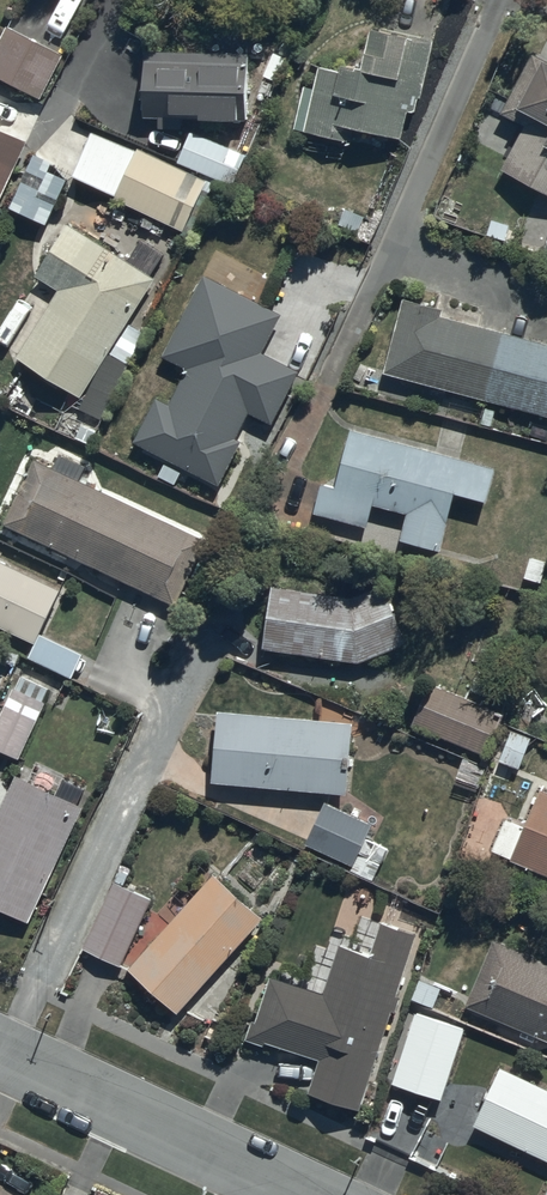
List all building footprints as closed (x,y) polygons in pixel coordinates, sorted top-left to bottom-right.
[(297,122),(354,134),(357,122),(403,131),(409,105),(419,107),(436,25),(376,13),(368,55),(348,51),(345,64),(321,59),(317,83),(305,80),(297,122)] [(63,57),(7,27),(0,40),(0,81),(39,102),(63,57)] [(546,183),(546,42),(537,37),(503,105),(527,117),(505,162),(546,183)] [(185,111),(251,110),(250,46),(144,46),(144,111),(161,111),(161,122),(185,122),(185,111)] [(185,226),(208,174),(140,141),(139,144),(94,124),(75,169),(118,190),(117,193),(185,226)] [(235,180),(248,147),(194,124),(180,156),(235,180)] [(24,148),(0,137),(0,198),(24,148)] [(61,287),(19,349),(82,391),(102,361),(118,372),(146,330),(129,318),(159,273),(154,269),(167,249),(144,234),(130,255),(124,251),(119,258),(110,252),(115,245),(73,217),(37,271),(61,287)] [(284,306),(206,269),(165,351),(189,363),(171,399),(158,392),(136,436),(222,480),(245,434),(239,431),(252,406),(274,417),(300,365),(263,346),(284,306)] [(406,288),(385,367),(546,410),(546,338),(443,309),(445,300),(406,288)] [(497,463),(353,422),(338,480),(323,477),(315,507),(370,521),(376,498),(410,506),(403,532),(444,542),(458,485),(490,493),(497,463)] [(178,601),(207,534),(83,474),(89,461),(62,448),(56,461),(36,452),(4,518),(178,601)] [(63,582),(0,552),(0,620),(37,638),(63,582)] [(358,590),(275,576),(265,641),(360,655),(408,635),(387,578),(358,590)] [(20,753),(55,684),(23,668),(0,715),(0,743),(20,753)] [(487,750),(502,707),(430,677),(413,720),(487,750)] [(357,715),(221,702),(213,773),(351,786),(357,715)] [(18,768),(0,806),(0,901),(32,916),(87,801),(18,768)] [(542,781),(512,852),(546,867),(546,783),(542,781)] [(375,819),(327,794),(308,839),(355,859),(352,865),(375,875),(389,844),(368,835),(375,819)] [(266,909),(216,865),(131,962),(180,1005),(266,909)] [(154,893),(116,874),(84,943),(123,961),(154,893)] [(397,989),(417,928),(384,915),(373,943),(343,938),(325,989),(274,972),(259,1016),(254,1014),(248,1033),(266,1039),(267,1035),(321,1053),(310,1086),(360,1103),(393,1006),(395,1007),(401,990),(397,989)] [(495,935),(467,999),(546,1033),(546,957),(495,935)] [(442,1091),(464,1021),(416,1005),(393,1075),(442,1091)] [(500,1059),(473,1116),(546,1151),(546,1082),(500,1059)]
